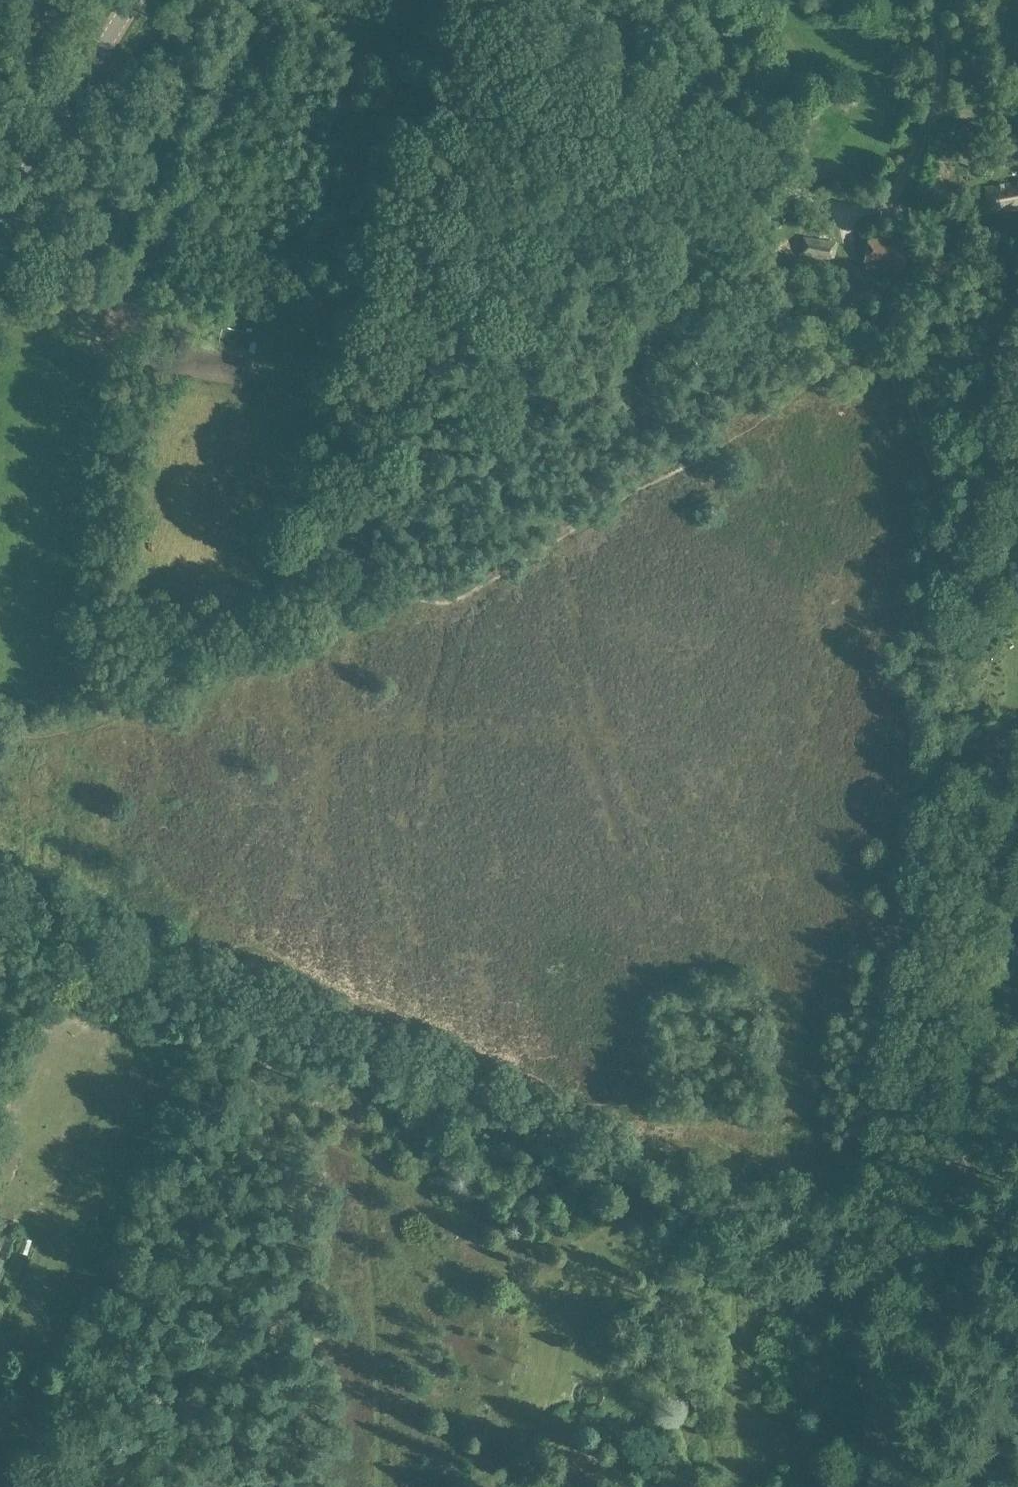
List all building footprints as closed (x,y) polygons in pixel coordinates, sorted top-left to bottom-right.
[(991,216),(1017,209),(1017,186),(985,194),(991,216)] [(868,235),(867,240),(865,252),(862,266),(903,274),(909,243),(868,235)] [(837,242),(803,237),(800,256),(834,261),(837,242)]
